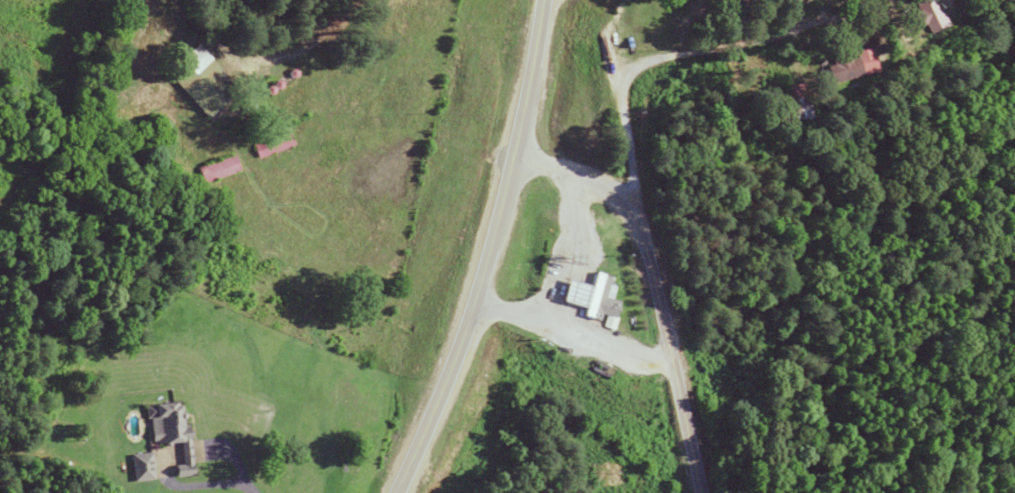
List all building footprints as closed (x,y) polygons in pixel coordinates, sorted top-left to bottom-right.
[(918,11),(911,14),(916,27),(924,23),(928,33),(946,25),(935,0),(922,0),(915,3),(918,11)] [(197,44),(176,60),(202,93),(192,101),(203,115),(234,91),(197,44)] [(877,73),(873,48),(830,56),(832,65),(824,66),(827,82),(877,73)] [(810,118),(808,98),(786,100),(788,119),(810,118)] [(254,158),(292,146),(288,132),(250,144),(254,158)] [(194,169),(201,185),(238,169),(232,153),(194,169)] [(605,299),(610,275),(590,271),(581,310),(613,317),(616,301),(605,299)] [(575,284),(562,279),(555,298),(569,303),(575,284)] [(175,403),(147,404),(148,444),(177,443),(175,403)] [(150,480),(150,455),(131,455),(131,480),(150,480)]
